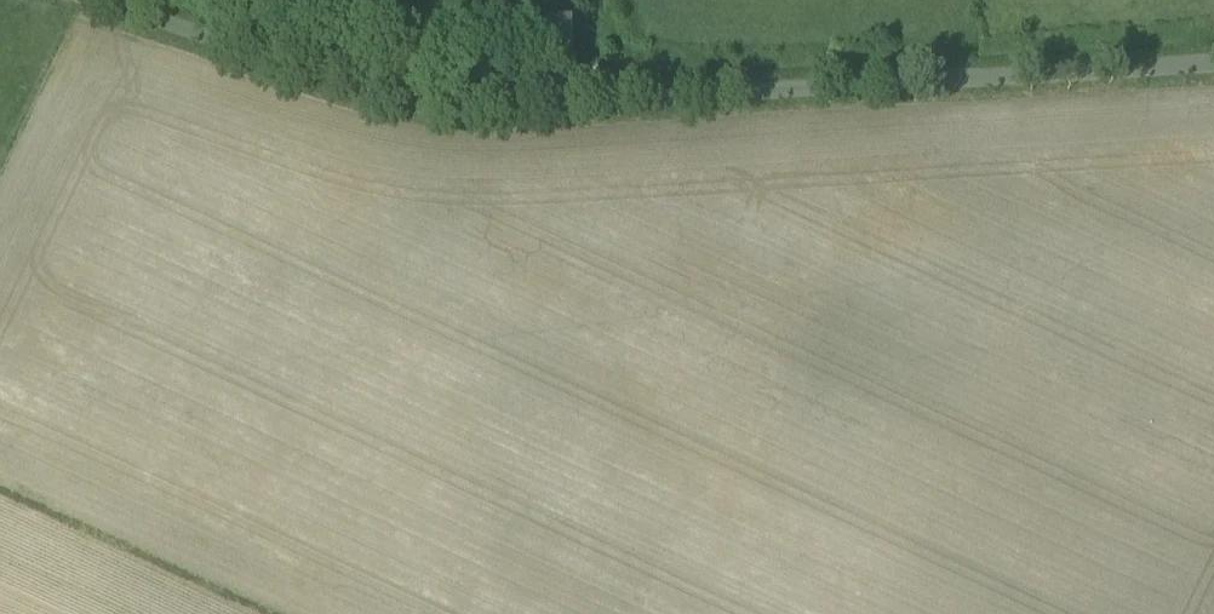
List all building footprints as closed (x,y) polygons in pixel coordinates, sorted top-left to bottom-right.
[(573,33),(550,34),(551,57),(574,56),(573,33)]
